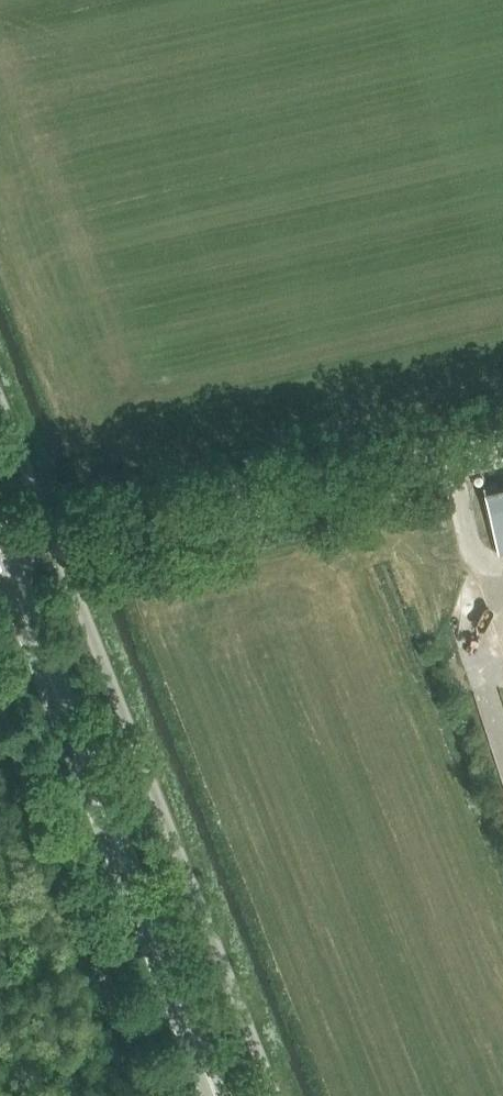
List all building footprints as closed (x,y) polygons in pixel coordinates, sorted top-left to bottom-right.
[(485,486),(490,508),(497,540),(502,538),(502,482),(485,486)]
